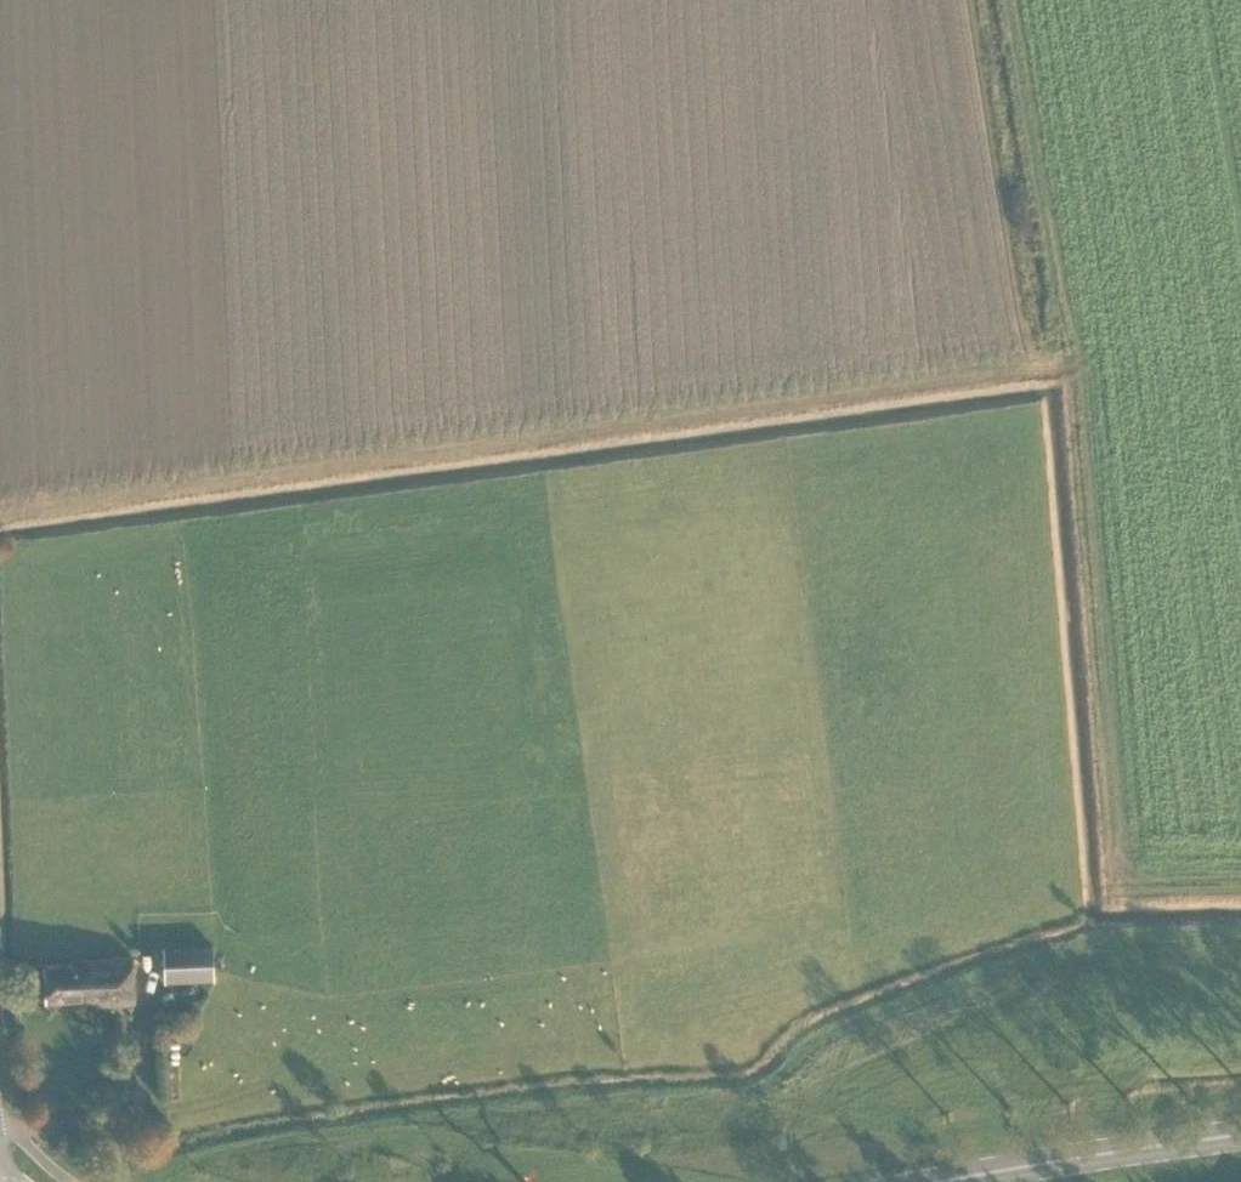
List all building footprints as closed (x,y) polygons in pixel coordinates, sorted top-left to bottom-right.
[(162,978),(191,977),(215,976),(214,946),(189,947),(160,948),(162,978)] [(86,1002),(136,1000),(134,955),(72,957),(72,961),(46,963),(46,966),(43,969),(44,975),(46,978),(47,1000),(86,998),(86,1002)]
